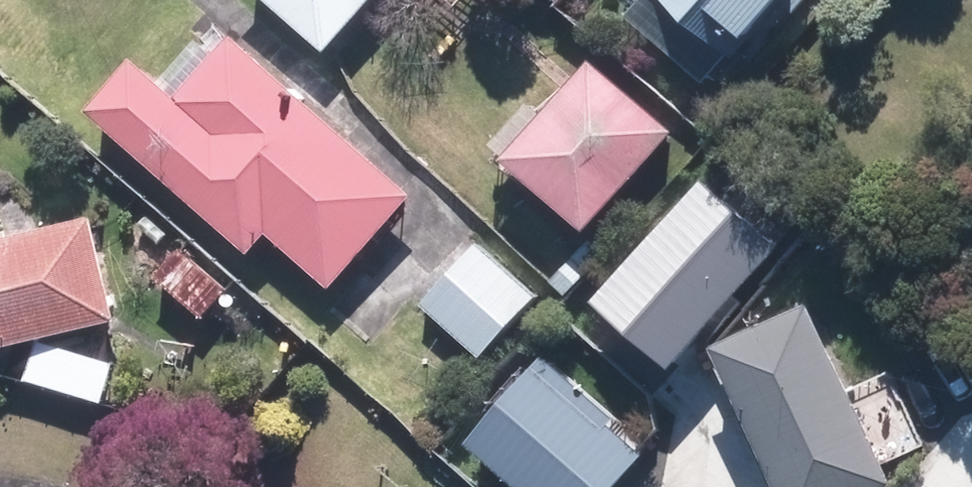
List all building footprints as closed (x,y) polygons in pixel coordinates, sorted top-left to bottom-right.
[(325,56),(374,0),(260,0),(325,56)] [(702,86),(727,60),(738,70),(804,0),(620,0),(616,5),(702,86)] [(411,200),(233,41),(179,101),(135,62),(88,114),(249,258),(269,235),(330,289),(411,200)] [(504,162),(583,234),(673,137),(593,65),(543,119),(531,108),(493,149),(505,161),(504,162)] [(588,302),(666,369),(774,246),(697,178),(588,302)] [(0,240),(0,351),(116,323),(90,218),(0,240)] [(478,360),(538,294),(479,241),(419,307),(478,360)] [(176,248),(152,278),(202,319),(226,290),(176,248)] [(808,307),(711,351),(774,486),(887,486),(892,485),(808,307)] [(467,447),(514,486),(617,486),(641,460),(606,429),(615,419),(545,358),(467,447)]
